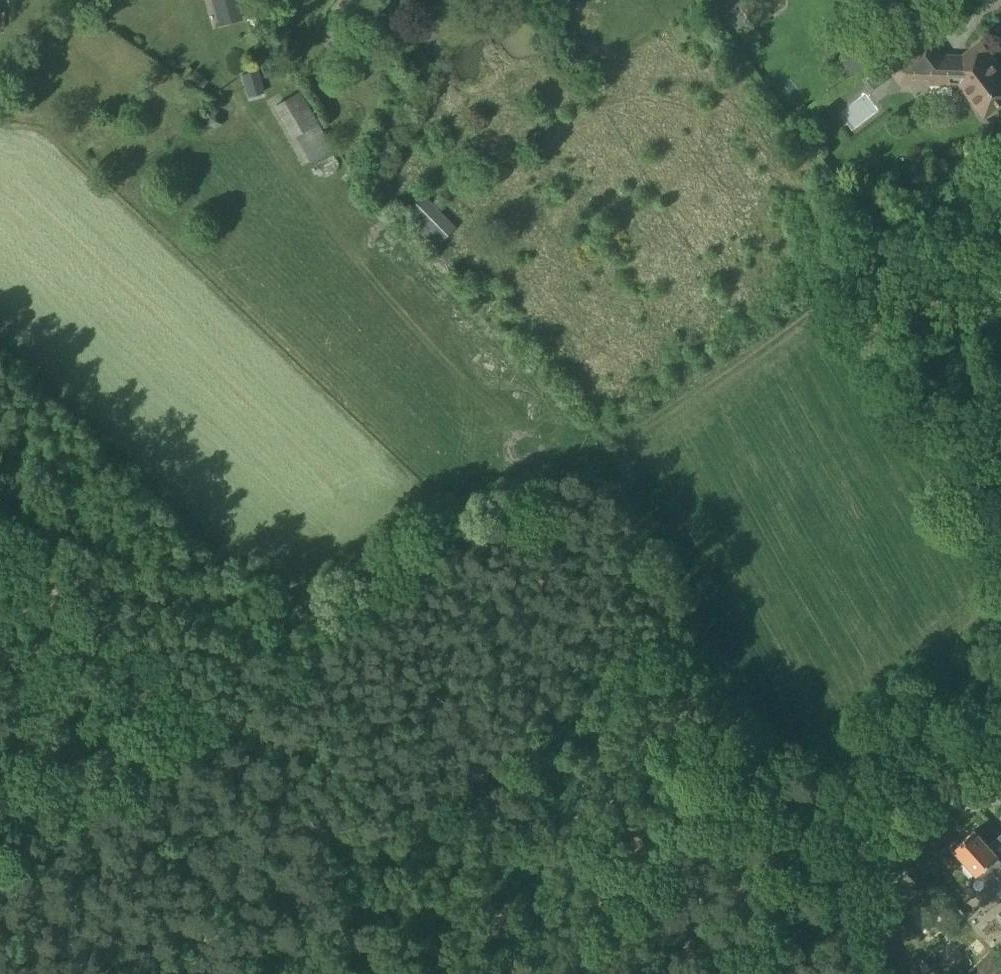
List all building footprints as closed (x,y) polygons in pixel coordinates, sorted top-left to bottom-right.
[(237,10),(214,17),(216,26),(239,20),(237,10)] [(901,85),(953,86),(957,82),(983,116),(1000,102),(1000,78),(999,76),(1000,74),(986,54),(987,53),(981,45),(965,57),(965,61),(943,61),(928,41),(890,71),(901,85)] [(840,60),(852,76),(874,60),(863,44),(840,60)] [(187,81),(200,91),(208,81),(195,71),(187,81)] [(866,81),(874,91),(884,82),(877,73),(866,81)] [(277,108),(293,137),(317,124),(301,95),(277,108)] [(988,845),(974,829),(953,848),(965,861),(959,866),(969,876),(974,871),(984,882),(988,887),(991,890),(994,893),(1000,886),(1000,834),(988,845)] [(984,882),(972,893),(979,901),(991,890),(988,887),(984,882)] [(990,950),(982,958),(966,973),(1000,973),(1000,960),(990,950)]
